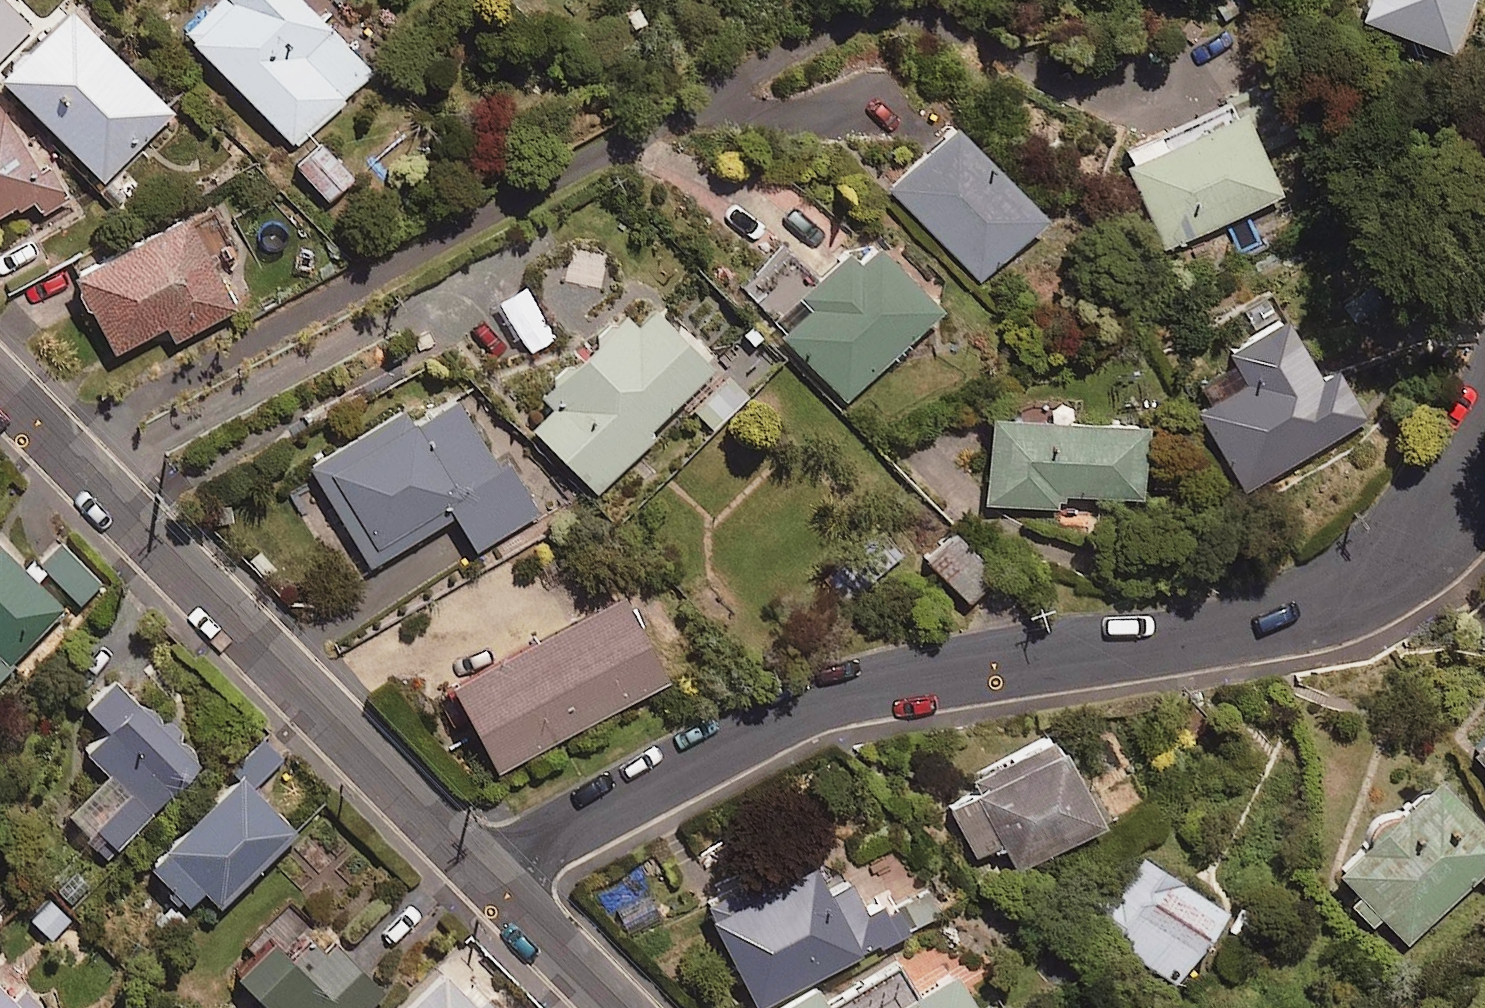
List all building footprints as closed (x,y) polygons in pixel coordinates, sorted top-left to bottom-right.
[(0,63),(0,87),(13,100),(20,93),(100,175),(171,106),(67,0),(64,0),(0,63)] [(179,24),(294,143),(371,68),(305,0),(204,0),(179,24)] [(1356,7),(1453,47),(1472,0),(1359,0),(1356,7)] [(1289,91),(1267,102),(1259,85),(1117,150),(1162,247),(1283,191),(1264,151),(1307,131),(1289,91)] [(28,191),(41,212),(61,199),(0,102),(0,209),(28,191)] [(1046,210),(956,116),(887,183),(978,276),(1046,210)] [(350,172),(316,137),(292,159),(326,195),(350,172)] [(193,225),(183,207),(69,269),(111,346),(162,319),(171,336),(233,302),(212,263),(226,255),(206,218),(193,225)] [(845,242),(799,287),(810,298),(777,331),(843,397),(943,297),(882,236),(860,257),(845,242)] [(711,360),(651,300),(633,319),(621,306),(542,386),(554,399),(530,423),(597,489),(654,432),(647,425),(711,360)] [(1223,341),(1238,364),(1200,388),(1205,397),(1192,405),(1245,490),(1367,414),(1331,357),(1318,365),(1281,305),(1223,341)] [(493,461),(451,391),(411,415),(403,403),(308,461),(369,562),(452,512),(475,548),(538,510),(504,455),(493,461)] [(1144,414),(989,411),(987,502),(1066,503),(1066,488),(1143,489),(1144,414)] [(995,569),(950,519),(920,546),(965,597),(995,569)] [(900,554),(875,527),(821,577),(846,604),(900,554)] [(53,538),(33,558),(77,600),(97,580),(53,538)] [(0,543),(0,669),(63,604),(0,543)] [(619,583),(445,674),(494,767),(668,676),(619,583)] [(197,757),(107,672),(82,699),(106,722),(84,745),(127,786),(83,832),(106,854),(197,757)] [(1473,744),(1484,757),(1484,734),(1473,744)] [(237,767),(252,783),(281,756),(262,736),(233,763),(237,767)] [(1002,840),(1015,864),(1101,818),(1058,737),(938,801),(968,859),(1002,840)] [(160,841),(162,843),(146,858),(185,899),(201,884),(216,900),(294,826),(252,783),(237,767),(160,841)] [(1344,899),(1369,926),(1381,914),(1406,940),(1482,868),(1484,872),(1484,821),(1434,767),(1333,864),(1356,888),(1344,899)] [(1139,846),(1086,920),(1174,983),(1227,909),(1139,846)] [(752,1002),(877,939),(879,944),(945,911),(925,872),(865,902),(849,870),(824,882),(810,856),(705,909),(752,1002)] [(50,942),(74,913),(38,883),(14,911),(50,942)] [(1271,910),(1248,897),(1229,933),(1252,945),(1271,910)] [(382,987),(295,903),(234,967),(260,992),(245,1007),(361,1007),(382,987)] [(952,966),(908,993),(892,968),(828,1007),(813,982),(772,1007),(978,1007),(952,966)] [(484,995),(476,1002),(442,967),(399,1007),(497,1007),(484,995)] [(38,1004),(18,983),(7,994),(0,987),(0,1007),(34,1007),(38,1004)]
